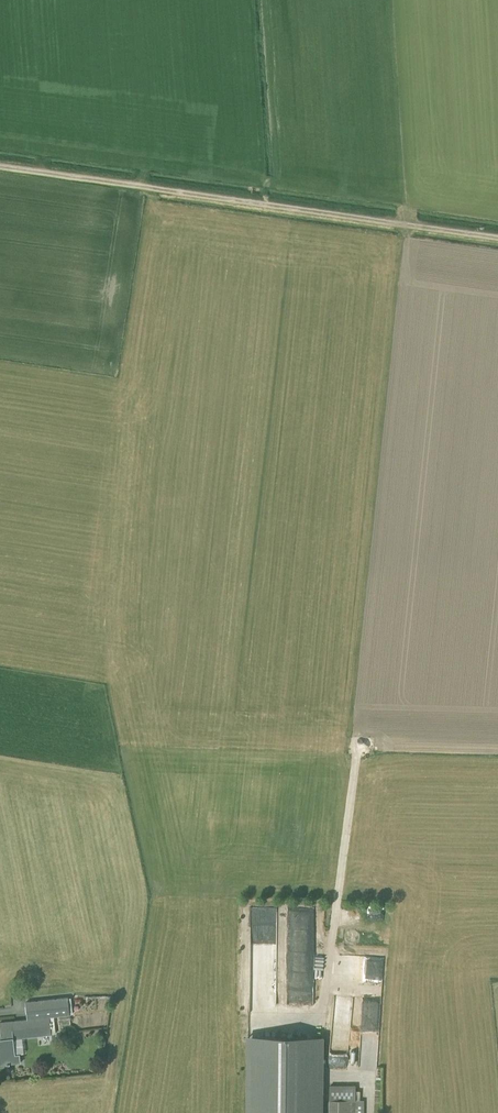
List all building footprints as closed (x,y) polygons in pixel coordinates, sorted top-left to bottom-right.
[(69,997),(26,1002),(28,1019),(0,1022),(2,1038),(0,1039),(0,1062),(0,1064),(7,1063),(7,1065),(10,1064),(10,1063),(20,1062),(19,1054),(16,1054),(14,1038),(52,1034),(50,1017),(70,1014),(69,997)] [(306,1037),(249,1036),(249,1112),(305,1112),(306,1037)] [(356,1085),(330,1085),(330,1100),(329,1100),(329,1112),(364,1112),(364,1100),(356,1100),(356,1085)]
